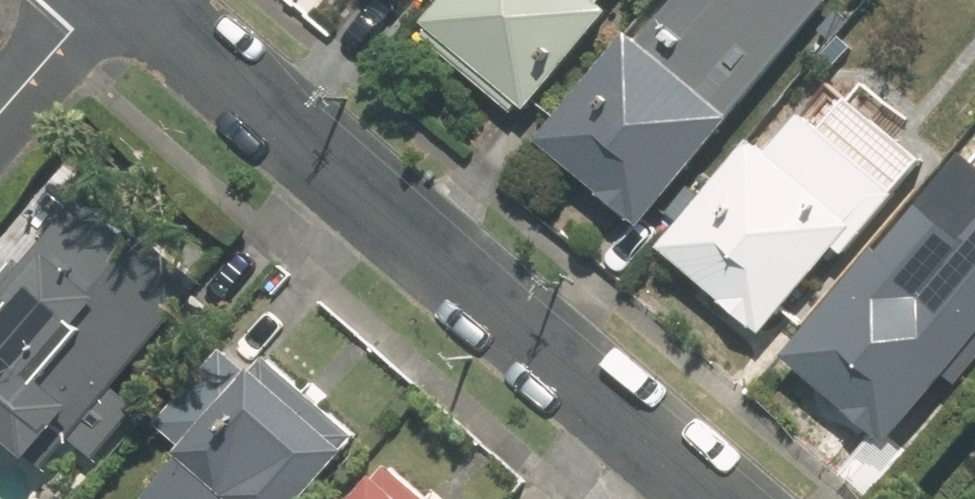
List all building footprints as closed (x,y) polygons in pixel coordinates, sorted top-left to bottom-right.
[(599,1),(600,0),(444,0),(424,24),(526,110),(610,10),(599,1)] [(730,118),(829,0),(675,0),(639,42),(666,64),(730,118)] [(629,33),(538,141),(639,225),(730,118),(666,64),(639,42),(629,33)] [(753,138),(660,247),(763,333),(837,247),(842,251),(882,203),(810,143),(788,169),(753,138)] [(893,436),(974,333),(974,185),(940,157),(777,360),(871,435),(841,473),(868,494),(906,447),(893,436)] [(40,464),(62,439),(91,464),(138,410),(109,385),(199,281),(87,185),(0,286),(0,429),(40,464)] [(355,432),(265,355),(250,373),(215,342),(146,422),(181,452),(143,496),(147,498),(297,498),(355,432)] [(386,463),(355,498),(428,498),(386,463)]
